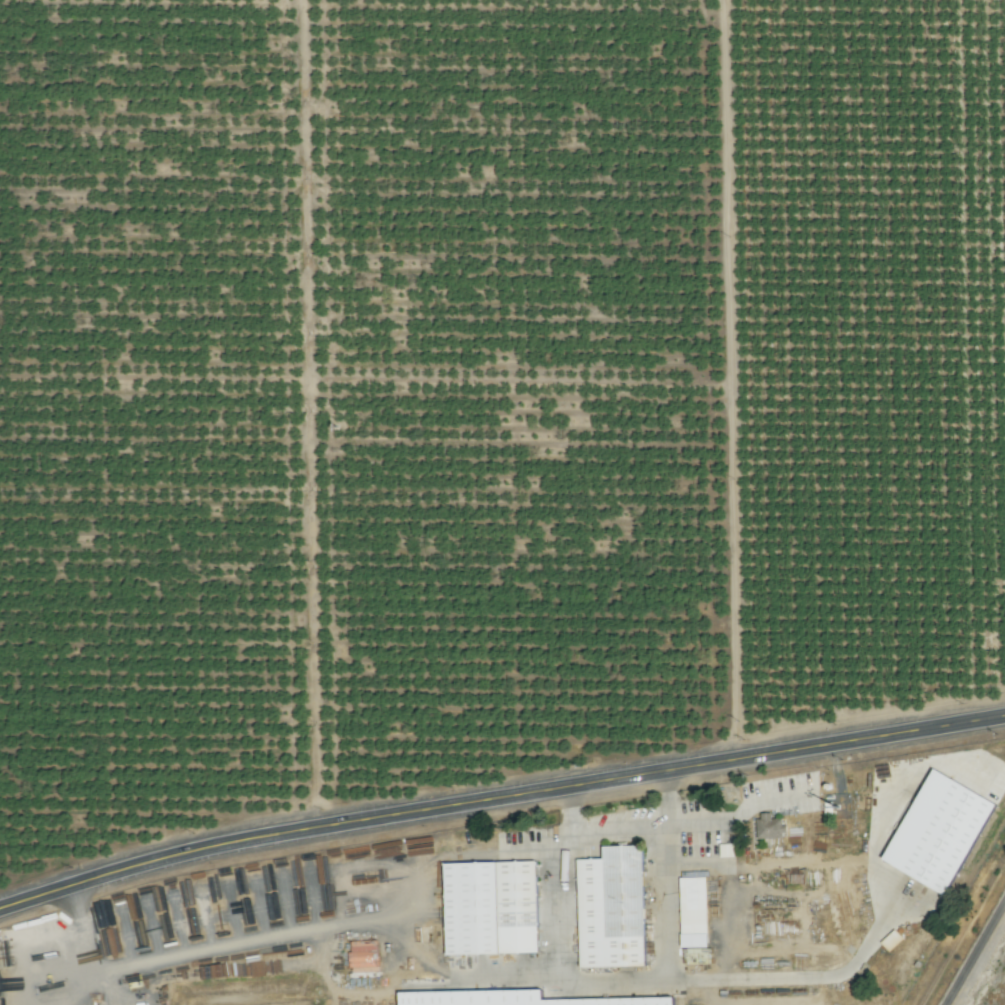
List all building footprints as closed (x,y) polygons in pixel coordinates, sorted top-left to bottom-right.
[(883,861),(947,894),(995,802),(931,768),(883,861)] [(757,838),(784,838),(785,819),(771,819),(771,813),(758,812),(757,838)] [(720,844),(720,857),(734,856),(733,843),(720,844)] [(642,845),(602,846),(603,859),(577,859),(580,967),(645,966),(642,845)] [(446,954),(538,952),(536,861),(444,863),(446,954)] [(681,947),(707,946),(705,877),(679,877),(681,947)] [(349,941),(350,973),(378,972),(377,940),(349,941)] [(542,990),(399,992),(399,1004),(673,1004),(673,997),(542,999),(542,990)]
